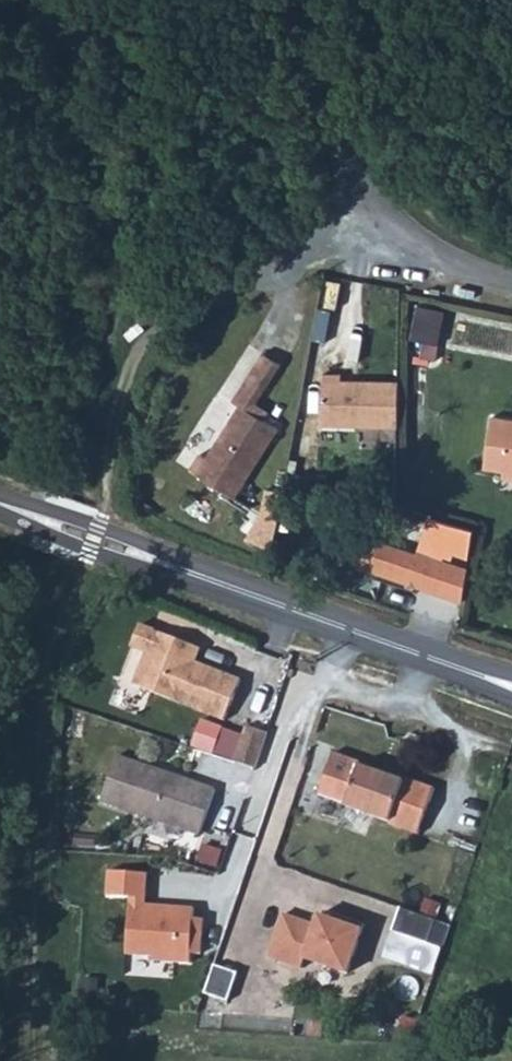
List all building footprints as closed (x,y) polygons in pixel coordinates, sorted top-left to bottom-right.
[(368,304),(370,283),(333,280),(332,301),(368,304)] [(422,306),(416,341),(429,342),(425,363),(442,366),(451,311),(422,306)] [(197,456),(187,472),(210,486),(231,499),(240,484),(256,458),(273,429),(246,414),(267,378),(274,365),(256,354),(240,382),(228,403),(234,406),(202,460),(197,456)] [(319,429),(398,428),(397,382),(367,383),(338,383),(338,378),(319,378),(319,429)] [(482,459),(493,461),(511,465),(511,413),(492,409),(487,434),(482,459)] [(255,539),(276,548),(284,530),(263,521),(255,539)] [(358,542),(351,565),(463,600),(469,568),(417,552),(416,554),(378,542),(376,547),(367,544),(358,542)] [(219,711),(233,670),(188,653),(182,651),(187,637),(159,627),(131,617),(123,639),(138,645),(127,677),(219,711)] [(193,639),(187,637),(182,651),(188,653),(193,639)] [(241,715),(229,752),(250,758),(262,722),(241,715)] [(206,719),(196,748),(220,756),(230,727),(206,719)] [(412,829),(429,782),(401,773),(400,775),(377,767),(354,759),(355,757),(327,747),(312,789),(340,798),(339,800),(384,816),(383,819),(412,829)] [(200,806),(207,783),(108,750),(93,794),(192,828),(200,806)] [(141,896),(142,865),(123,864),(103,863),(102,888),(126,889),(123,946),(149,948),(149,952),(187,954),(188,944),(197,944),(199,909),(189,908),(190,899),(141,896)] [(450,925),(401,908),(393,930),(442,947),(450,925)] [(364,929),(318,913),(315,923),(282,912),(267,957),(298,968),(302,958),(349,974),(364,929)] [(237,973),(218,965),(206,993),(226,1001),(237,973)]
